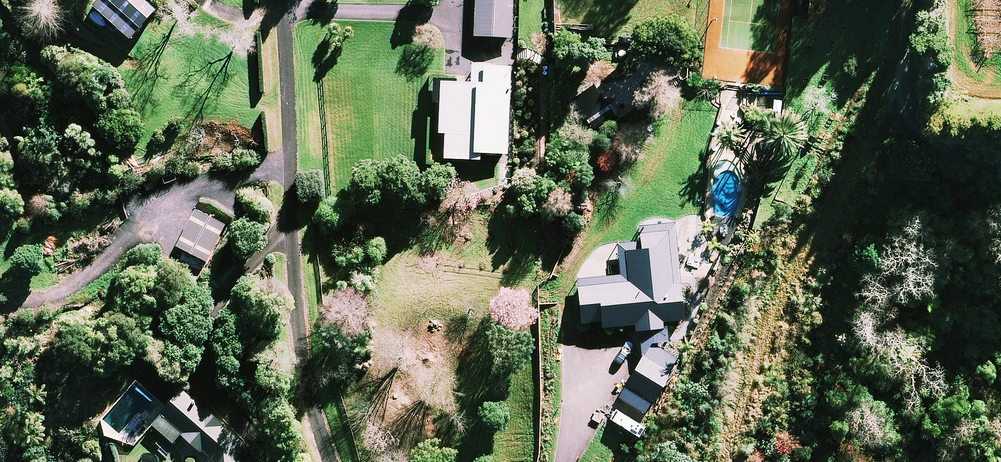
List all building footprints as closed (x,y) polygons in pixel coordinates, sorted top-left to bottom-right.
[(112,0),(97,0),(94,4),(131,38),(141,26),(112,0)] [(141,26),(157,8),(148,0),(112,0),(123,10),(141,26)] [(514,0),(477,0),(476,35),(513,36),(514,14),(514,0)] [(510,113),(511,84),(512,64),(474,63),(473,82),(443,81),(441,131),(447,131),(446,157),(481,158),(482,151),(509,152),(510,113)] [(213,250),(222,231),(227,222),(198,207),(178,245),(207,260),(213,250)] [(680,273),(677,239),(675,221),(639,225),(642,247),(628,248),(629,265),(620,266),(621,275),(579,280),(583,322),(603,320),(604,326),(639,323),(641,343),(670,340),(668,320),(685,319),(680,273)] [(654,399),(673,369),(679,359),(653,343),(620,397),(646,413),(654,399)] [(239,439),(181,389),(151,424),(172,442),(179,434),(200,452),(201,450),(208,455),(208,461),(240,461),(239,439)] [(637,417),(626,411),(615,405),(606,420),(633,436),(642,420),(637,417)]
